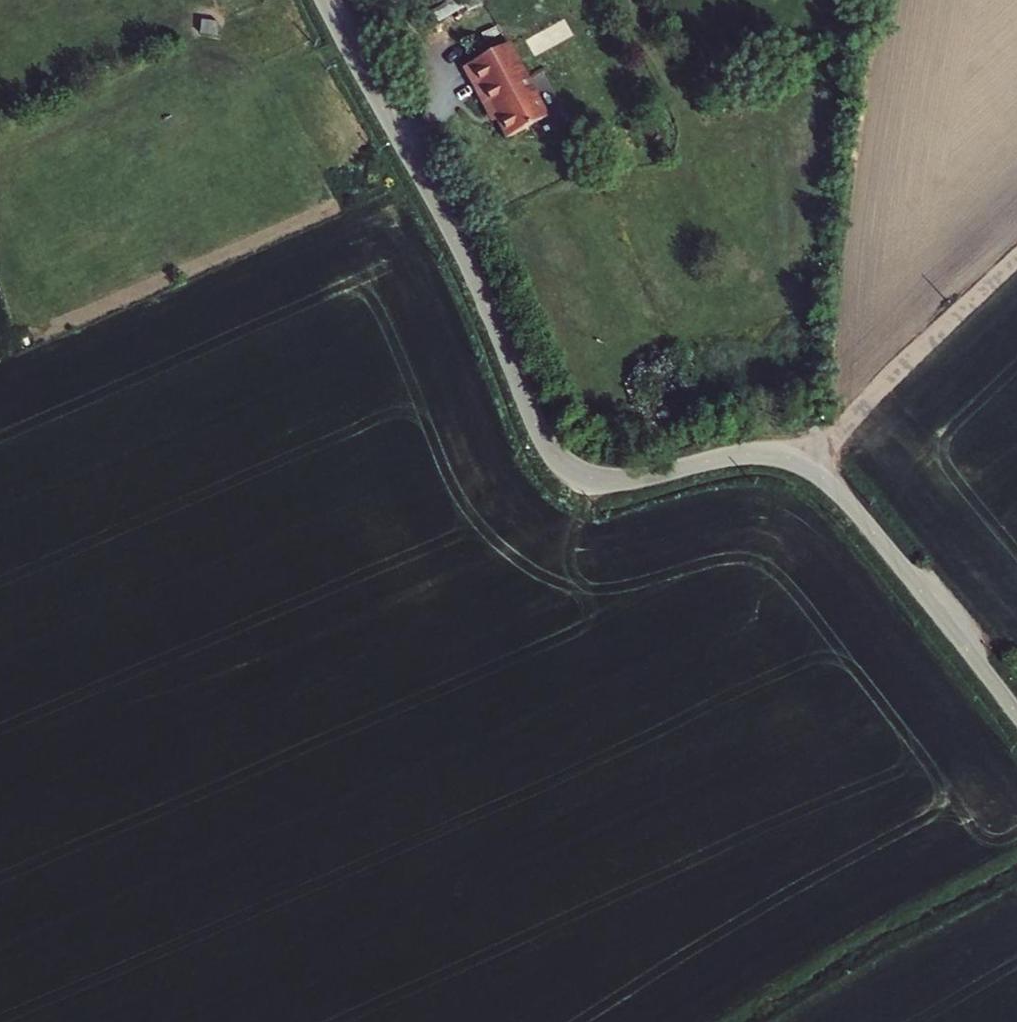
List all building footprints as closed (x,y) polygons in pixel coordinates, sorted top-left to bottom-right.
[(541,120),(501,48),(458,72),(487,124),(491,122),(502,142),(541,120)]
